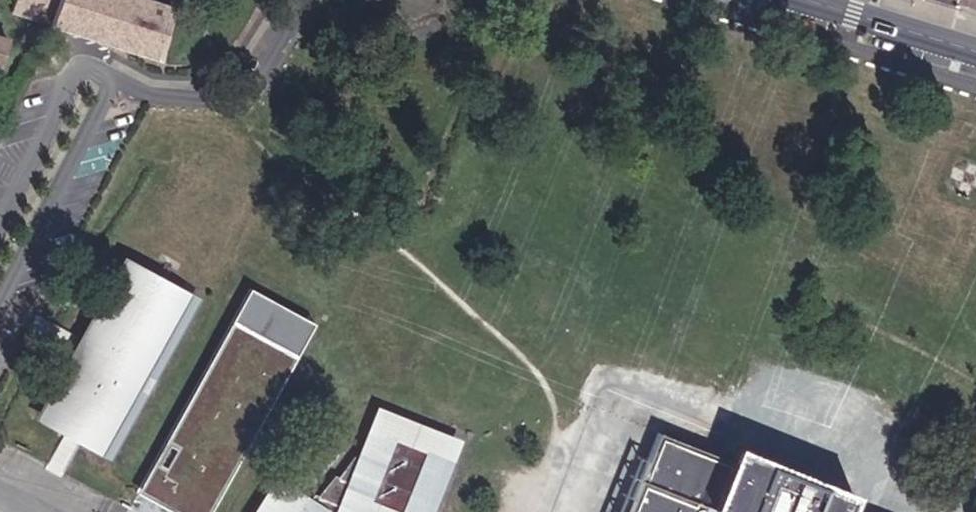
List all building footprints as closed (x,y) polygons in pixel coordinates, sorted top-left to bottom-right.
[(159,55),(174,0),(15,0),(10,16),(159,55)] [(7,56),(17,23),(0,19),(0,54),(7,56)] [(108,450),(197,291),(141,260),(52,419),(108,450)] [(288,360),(300,353),(237,319),(144,490),(186,511),(209,511),(209,506),(198,501),(195,506),(183,499),(186,494),(155,478),(235,331),(288,360)] [(209,506),(288,360),(235,331),(155,478),(186,494),(183,499),(195,506),(198,501),(209,506)] [(288,360),(209,506),(209,511),(215,511),(300,353),(288,360)] [(398,511),(401,511),(434,423),(371,399),(361,419),(364,422),(353,447),(348,447),(338,469),(331,469),(320,494),(313,493),(310,498),(284,490),(277,511),(367,511),(370,503),(398,511)] [(860,509),(843,503),(851,475),(737,429),(728,454),(709,448),(710,436),(679,425),(656,417),(617,511),(894,511),(863,500),(860,509)]
